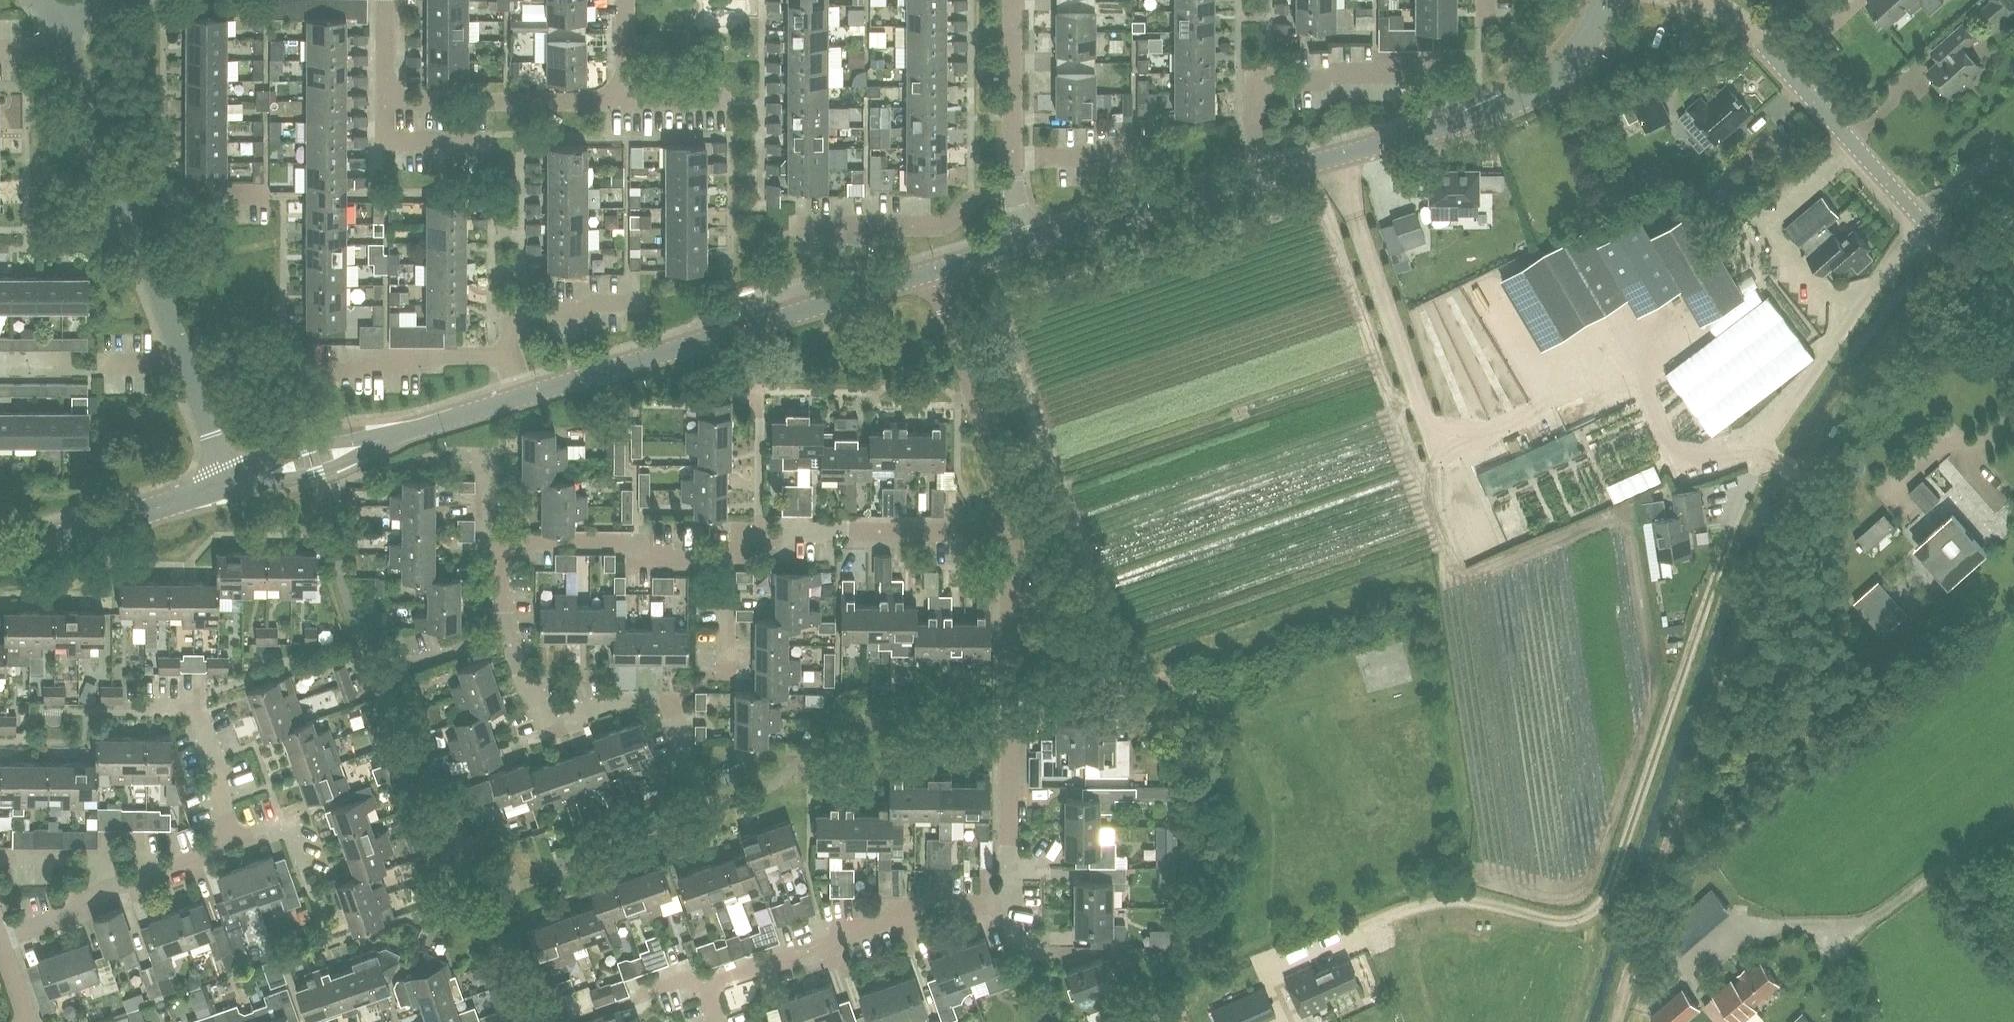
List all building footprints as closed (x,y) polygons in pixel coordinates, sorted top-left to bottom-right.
[(282,20),(282,0),(270,0),(270,20),(282,20)] [(292,20),(292,0),(282,0),(282,20),(292,20)] [(302,20),(303,0),(292,0),(292,20),(302,20)] [(314,19),(314,0),(303,0),(302,20),(305,20),(305,19),(314,19)] [(324,19),(325,0),(314,0),(314,19),(324,19)] [(335,19),(335,0),(325,0),(324,19),(335,19)] [(345,19),(345,0),(335,0),(335,19),(345,19)] [(356,20),(357,0),(345,0),(345,19),(345,20),(356,20)] [(356,20),(356,22),(367,22),(367,0),(357,0),(356,20)] [(467,0),(428,0),(428,19),(467,19),(467,0)] [(510,10),(510,0),(497,0),(497,10),(510,10)] [(563,29),(563,20),(585,20),(585,0),(547,0),(547,19),(547,29),(563,29)] [(766,10),(780,9),(780,0),(766,1),(766,10)] [(967,9),(967,0),(953,1),(953,9),(967,9)] [(1214,11),(1214,0),(1175,0),(1175,11),(1214,11)] [(1868,2),(1887,24),(1907,6),(1912,12),(1922,3),(1931,12),(1944,0),(1871,0),(1868,2)] [(1991,0),(2005,15),(2006,17),(2013,10),(2013,0),(1991,0)] [(1056,33),(1095,32),(1095,1),(1078,2),(1078,11),(1056,11),(1056,33)] [(1289,12),(1289,3),(1273,3),(1273,12),(1289,12)] [(946,25),(946,5),(907,5),(907,25),(946,25)] [(828,26),(828,6),(789,6),(789,26),(828,26)] [(1372,30),(1372,7),(1355,7),(1355,29),(1372,30)] [(1335,8),(1296,8),(1296,29),(1335,29),(1335,8)] [(1454,29),(1454,8),(1416,8),(1416,29),(1422,29),(1433,29),(1454,29)] [(848,25),(864,25),(864,9),(848,9),(848,25)] [(1175,31),(1214,31),(1214,11),(1175,11),(1175,31)] [(1378,29),(1389,29),(1390,29),(1390,16),(1378,16),(1378,29)] [(264,31),(264,18),(253,17),(253,30),(264,31)] [(187,39),(225,39),(225,18),(187,18),(187,39)] [(345,39),(345,20),(345,19),(335,19),(324,19),(314,19),(305,19),(305,20),(305,39),(345,39)] [(467,40),(467,19),(428,19),(428,40),(467,40)] [(968,30),(968,21),(953,21),(953,29),(968,30)] [(1144,32),(1145,22),(1131,22),(1132,32),(1144,32)] [(1289,33),(1289,24),(1273,24),(1273,33),(1289,33)] [(1949,94),(1981,66),(1965,47),(1976,37),(1964,24),(1947,40),(1930,52),(1939,62),(1929,71),(1949,94)] [(907,46),(946,46),(946,25),(907,25),(907,46)] [(828,47),(828,26),(789,26),(789,41),(789,47),(828,47)] [(547,60),(585,60),(585,39),(563,39),(563,29),(547,29),(547,60)] [(1378,50),(1389,50),(1389,29),(1378,29),(1378,50)] [(1389,50),(1400,50),(1400,29),(1390,29),(1389,29),(1389,50)] [(1400,50),(1411,50),(1411,29),(1400,29),(1400,50)] [(1411,50),(1422,50),(1422,29),(1416,29),(1411,29),(1411,50)] [(1422,29),(1422,50),(1433,50),(1433,29),(1422,29)] [(1175,52),(1214,51),(1214,31),(1175,31),(1175,52)] [(1078,63),(1095,63),(1095,32),(1056,33),(1056,53),(1078,53),(1078,63)] [(368,44),(368,34),(352,35),(353,43),(368,44)] [(406,45),(421,44),(421,36),(406,36),(406,45)] [(187,59),(225,59),(225,39),(187,39),(187,59)] [(254,52),(264,52),(264,39),(253,39),(254,52)] [(305,59),(345,59),(345,39),(305,39),(305,59)] [(1148,52),(1148,39),(1137,39),(1137,52),(1148,52)] [(467,60),(467,40),(428,40),(428,60),(467,60)] [(968,50),(968,40),(953,41),(953,50),(968,50)] [(766,42),(766,51),(767,51),(780,51),(780,42),(767,42),(766,42)] [(946,66),(946,46),(907,46),(907,66),(946,66)] [(789,68),(828,68),(828,47),(789,47),(789,52),(789,68)] [(850,61),(863,63),(864,50),(852,48),(850,61)] [(1175,72),(1214,72),(1214,51),(1175,52),(1175,72)] [(368,64),(368,55),(353,56),(353,64),(368,64)] [(421,65),(421,56),(406,57),(406,65),(421,65)] [(545,77),(544,58),(521,60),(522,79),(545,77)] [(188,80),(225,80),(225,59),(187,59),(188,80)] [(264,72),(264,59),(253,59),(254,72),(264,72)] [(345,79),(345,59),(305,59),(306,79),(345,79)] [(1148,72),(1148,59),(1137,59),(1137,72),(1148,72)] [(467,81),(467,60),(428,60),(428,81),(467,81)] [(585,60),(547,60),(547,81),(586,81),(585,60)] [(1100,61),(1101,87),(1120,86),(1118,60),(1100,61)] [(520,61),(511,61),(511,72),(520,72),(520,61)] [(968,70),(968,61),(953,62),(953,70),(968,70)] [(780,71),(780,62),(766,62),(766,71),(780,71)] [(1057,94),(1095,93),(1095,63),(1078,63),(1079,72),(1057,72),(1057,94)] [(907,86),(946,86),(946,66),(907,66),(907,86)] [(828,88),(828,68),(789,68),(789,88),(828,88)] [(1175,92),(1214,92),(1214,72),(1175,72),(1175,92)] [(368,85),(368,75),(353,76),(353,84),(368,85)] [(421,86),(421,77),(406,77),(406,85),(421,86)] [(306,100),(345,100),(345,79),(306,79),(306,100)] [(188,100),(226,100),(225,80),(188,80),(188,100)] [(1137,93),(1148,93),(1148,80),(1137,80),(1137,93)] [(780,91),(780,82),(766,82),(766,91),(780,91)] [(1646,129),(1669,117),(1652,83),(1629,95),(1646,129)] [(880,96),(880,86),(867,86),(867,96),(880,96)] [(907,107),(946,107),(946,86),(907,86),(907,107)] [(1749,113),(1726,87),(1706,105),(1700,98),(1688,110),(1693,116),(1717,142),(1749,113)] [(828,108),(828,88),(789,88),(789,108),(828,108)] [(269,100),(269,90),(257,90),(257,100),(269,100)] [(1214,92),(1175,92),(1175,113),(1214,113),(1214,92)] [(1095,93),(1057,94),(1057,115),(1095,114),(1095,93)] [(1148,93),(1137,93),(1137,114),(1147,114),(1148,93)] [(368,105),(368,96),(353,96),(353,104),(368,105)] [(188,121),(226,121),(226,100),(188,100),(188,121)] [(257,100),(257,110),(270,110),(269,100),(257,100)] [(306,121),(345,121),(345,100),(306,100),(306,121)] [(766,112),(780,112),(780,102),(766,103),(766,112)] [(907,127),(946,127),(946,107),(907,107),(907,127)] [(828,128),(828,108),(789,108),(789,128),(828,128)] [(880,127),(880,114),(870,115),(870,127),(880,127)] [(368,125),(368,116),(353,116),(353,125),(368,125)] [(188,141),(226,141),(226,121),(188,121),(188,141)] [(255,141),(264,141),(264,121),(253,121),(253,134),(255,134),(255,141)] [(306,142),(345,141),(345,121),(306,121),(306,142)] [(766,132),(780,132),(780,123),(766,123),(766,132)] [(864,127),(839,126),(839,140),(864,141),(864,127)] [(907,147),(946,147),(946,127),(907,127),(907,147)] [(789,148),(828,148),(828,128),(789,128),(789,148)] [(880,148),(880,134),(870,135),(870,147),(880,148)] [(353,146),(368,145),(368,137),(353,137),(353,146)] [(226,141),(188,141),(188,161),(226,161),(226,141)] [(264,154),(264,141),(255,141),(254,141),(254,151),(254,154),(264,154)] [(345,141),(306,142),(306,161),(345,161),(345,157),(345,141)] [(728,151),(727,142),(713,143),(713,151),(728,151)] [(780,153),(780,143),(766,144),(766,152),(780,153)] [(549,167),(587,167),(587,146),(549,146),(549,167)] [(667,167),(706,167),(706,146),(667,146),(667,167)] [(946,168),(946,147),(907,147),(907,169),(946,168)] [(789,169),(828,169),(828,148),(789,148),(789,169)] [(880,169),(880,168),(880,155),(870,155),(870,169),(880,169)] [(350,157),(350,161),(350,167),(366,167),(366,157),(350,157)] [(226,161),(188,161),(188,182),(226,182),(226,161)] [(264,183),(263,161),(253,161),(253,182),(264,183)] [(345,167),(345,161),(306,161),(306,182),(345,181),(345,177),(345,167)] [(712,162),(712,171),(728,171),(728,162),(712,162)] [(526,172),(540,172),(540,163),(526,163),(526,172)] [(766,173),(780,173),(780,164),(766,164),(766,173)] [(587,187),(587,167),(549,167),(549,187),(587,187)] [(706,187),(706,167),(667,167),(667,187),(706,187)] [(880,169),(870,169),(870,189),(893,189),(893,168),(880,168),(880,169)] [(946,168),(907,169),(907,190),(946,190),(946,168)] [(828,169),(789,169),(789,190),(828,190),(828,169)] [(864,183),(864,169),(852,169),(853,183),(864,183)] [(1430,202),(1430,203),(1431,203),(1458,202),(1458,214),(1478,214),(1478,203),(1479,203),(1479,202),(1478,202),(1478,191),(1504,191),(1504,174),(1478,174),(1478,171),(1479,171),(1479,170),(1477,170),(1460,171),(1460,170),(1448,170),(1448,171),(1431,171),(1431,170),(1430,170),(1430,171),(1430,202)] [(345,181),(306,182),(306,201),(307,201),(326,201),(345,201),(345,186),(367,186),(367,177),(345,177),(345,181)] [(541,192),(541,183),(526,183),(526,191),(541,192)] [(768,194),(781,193),(781,184),(768,184),(768,194)] [(587,208),(587,187),(549,187),(549,208),(587,208)] [(706,208),(706,187),(667,187),(667,208),(706,208)] [(781,193),(768,194),(768,206),(780,205),(781,193)] [(630,207),(640,207),(640,195),(629,195),(630,207)] [(392,197),(392,217),(406,217),(405,197),(392,197)] [(488,207),(487,197),(473,198),(473,206),(488,207)] [(1809,252),(1831,232),(1826,226),(1839,215),(1823,197),(1786,229),(1802,247),(1803,245),(1809,252)] [(307,223),(345,223),(345,201),(326,201),(307,201),(307,223)] [(373,223),(384,223),(383,202),(373,202),(373,223)] [(427,223),(466,223),(466,202),(427,202),(427,223)] [(541,212),(541,203),(526,203),(526,212),(541,212)] [(587,228),(587,208),(549,208),(549,228),(587,228)] [(706,228),(706,208),(667,208),(667,228),(706,228)] [(1542,348),(1629,297),(1639,314),(1681,289),(1702,323),(1745,298),(1693,210),(1650,235),(1640,218),(1597,243),(1587,226),(1544,251),(1500,278),(1542,348)] [(1417,214),(1393,222),(1394,223),(1403,249),(1390,253),(1393,263),(1408,258),(1405,249),(1426,242),(1417,214)] [(640,228),(640,215),(630,215),(630,228),(640,228)] [(473,227),(488,227),(487,219),(473,218),(473,227)] [(345,244),(345,223),(307,223),(307,243),(345,244)] [(373,244),(384,244),(384,223),(373,223),(373,244)] [(466,244),(466,223),(427,223),(427,244),(466,244)] [(541,233),(541,224),(526,224),(526,232),(541,233)] [(587,249),(587,228),(549,228),(549,249),(587,249)] [(706,249),(706,228),(667,228),(667,249),(706,249)] [(1859,272),(1875,258),(1867,249),(1869,248),(1853,229),(1839,242),(1831,232),(1809,252),(1809,253),(1807,255),(1824,274),(1836,263),(1843,271),(1851,263),(1859,272)] [(640,249),(640,235),(630,235),(630,248),(640,249)] [(345,264),(345,244),(307,243),(307,264),(345,264)] [(384,254),(384,244),(373,244),(374,264),(386,264),(386,254),(384,254)] [(466,265),(466,244),(427,244),(427,264),(466,265)] [(541,253),(541,244),(526,244),(526,253),(541,253)] [(587,270),(587,249),(549,249),(549,270),(587,270)] [(706,270),(706,249),(667,249),(667,270),(706,270)] [(386,264),(399,264),(399,254),(386,254),(386,264)] [(640,270),(640,257),(630,257),(630,269),(640,270)] [(346,285),(345,264),(307,264),(307,285),(346,285)] [(386,273),(386,264),(374,264),(374,274),(386,273)] [(386,264),(386,273),(399,273),(399,264),(386,264)] [(466,285),(466,265),(427,264),(427,285),(466,285)] [(541,274),(541,264),(526,264),(526,273),(541,274)] [(11,309),(11,277),(0,277),(0,309),(11,309)] [(11,309),(36,309),(36,277),(11,277),(11,309)] [(36,309),(61,309),(61,277),(36,277),(36,309)] [(61,277),(61,309),(87,309),(87,277),(61,277)] [(383,297),(383,284),(373,284),(373,286),(366,287),(366,297),(383,297)] [(346,305),(346,285),(307,285),(307,305),(346,305)] [(427,305),(466,305),(466,285),(427,285),(427,305)] [(390,304),(400,304),(410,304),(409,291),(389,291),(390,304)] [(1712,436),(1815,359),(1769,297),(1666,374),(1712,436)] [(373,325),(383,326),(383,304),(373,305),(373,325)] [(346,325),(346,305),(307,305),(307,325),(346,325)] [(427,326),(433,326),(444,326),(466,326),(466,305),(427,305),(427,326)] [(400,326),(409,326),(409,312),(389,312),(389,326),(400,326)] [(372,346),(372,325),(360,325),(360,346),(372,346)] [(383,346),(383,326),(373,325),(372,325),(372,346),(383,346)] [(401,347),(400,326),(389,326),(389,347),(401,347)] [(411,326),(409,326),(400,326),(401,347),(411,347),(411,326)] [(422,347),(422,326),(411,326),(411,347),(422,347)] [(433,326),(427,326),(422,326),(422,347),(433,347),(433,326)] [(444,347),(444,326),(433,326),(433,347),(444,347)] [(11,350),(36,350),(36,337),(11,338),(11,350)] [(36,350),(62,350),(62,337),(36,337),(36,350)] [(62,337),(62,350),(88,350),(87,337),(62,337)] [(11,350),(11,338),(0,338),(0,350),(11,350)] [(11,384),(0,384),(0,396),(11,396),(11,384)] [(37,396),(37,384),(11,384),(11,396),(37,396)] [(62,396),(62,384),(37,384),(37,396),(62,396)] [(62,412),(62,443),(88,443),(88,412),(88,384),(62,384),(62,396),(72,396),(72,412),(62,412)] [(699,430),(732,431),(732,403),(702,402),(702,389),(691,388),(691,390),(681,390),(681,402),(699,402),(699,430)] [(798,467),(798,466),(798,458),(797,458),(798,409),(786,409),(786,420),(773,420),(773,453),(785,453),(785,467),(798,467)] [(798,409),(797,458),(798,458),(798,466),(821,466),(821,452),(822,453),(822,443),(823,443),(823,434),(823,420),(810,420),(810,409),(798,409)] [(11,412),(0,412),(0,443),(11,443),(11,412)] [(37,443),(37,412),(11,412),(11,443),(37,443)] [(62,443),(62,412),(37,412),(37,443),(62,443)] [(823,434),(823,443),(822,443),(822,453),(821,452),(821,466),(821,476),(839,476),(839,482),(838,493),(846,493),(846,482),(846,418),(835,418),(835,437),(831,437),(831,434),(823,434)] [(871,443),(870,443),(858,443),(858,418),(846,418),(846,482),(854,482),(854,476),(871,476),(871,465),(870,465),(871,443)] [(895,476),(895,422),(884,422),(884,433),(870,433),(870,443),(871,443),(870,465),(871,465),(887,465),(887,471),(894,471),(894,476),(895,476)] [(919,465),(920,433),(907,433),(907,422),(895,422),(895,476),(903,476),(908,472),(909,465),(919,465)] [(920,433),(919,465),(936,465),(936,471),(944,471),(944,422),(933,422),(932,433),(920,433)] [(642,457),(642,429),(631,429),(631,457),(642,457)] [(732,431),(699,430),(687,430),(687,452),(700,452),(700,458),(731,458),(732,431)] [(523,456),(567,457),(567,446),(555,446),(555,432),(524,431),(523,456)] [(614,458),(625,457),(625,441),(614,441),(614,458)] [(567,467),(567,457),(523,456),(523,481),(574,481),(574,480),(555,480),(555,467),(567,467)] [(625,457),(614,458),(614,474),(625,474),(625,457)] [(731,466),(731,458),(700,458),(699,465),(695,465),(695,479),(683,479),(683,490),(727,491),(727,466),(731,466)] [(1658,463),(1612,486),(1620,502),(1666,480),(1658,463)] [(639,488),(650,488),(650,473),(639,473),(639,488)] [(1927,511),(1941,498),(1924,479),(1910,492),(1927,511)] [(391,505),(435,505),(435,480),(404,480),(404,494),(391,494),(391,505)] [(475,492),(475,481),(458,481),(458,491),(475,492)] [(575,495),(574,481),(523,481),(523,482),(543,482),(543,505),(587,506),(587,495),(575,495)] [(782,515),(797,515),(797,485),(782,485),(782,515)] [(797,485),(797,515),(812,515),(812,485),(797,485)] [(895,516),(895,488),(883,487),(882,515),(895,516)] [(650,506),(650,488),(639,488),(639,506),(650,506)] [(895,488),(895,516),(906,516),(906,488),(895,488)] [(943,516),(943,488),(931,488),(931,516),(943,516)] [(1704,519),(1699,489),(1674,493),(1678,517),(1668,518),(1665,500),(1643,503),(1646,521),(1655,520),(1661,560),(1691,555),(1687,526),(1701,524),(1704,519)] [(622,506),(633,506),(633,490),(622,490),(622,506)] [(726,515),(727,491),(683,490),(683,500),(695,500),(695,515),(726,515)] [(435,530),(435,505),(391,505),(391,515),(403,515),(403,529),(435,530)] [(587,516),(587,506),(543,505),(543,530),(574,530),(574,516),(587,516)] [(633,523),(633,506),(622,506),(622,523),(633,523)] [(1950,585),(1988,551),(1952,512),(1914,546),(1950,585)] [(1855,539),(1866,552),(1896,525),(1885,513),(1855,539)] [(932,535),(950,530),(945,515),(928,520),(932,535)] [(458,529),(475,528),(475,519),(458,519),(458,529)] [(475,528),(458,529),(457,541),(474,541),(475,528)] [(435,554),(435,530),(403,529),(403,543),(390,543),(390,554),(435,554)] [(243,597),(243,552),(218,552),(218,582),(218,584),(219,584),(219,597),(243,597)] [(267,584),(267,553),(243,552),(243,597),(253,597),(254,584),(267,584)] [(291,597),(292,553),(267,553),(267,584),(281,584),(281,597),(291,597)] [(292,553),(291,597),(302,597),(302,584),(316,585),(317,553),(292,553)] [(435,554),(390,554),(390,564),(403,564),(402,580),(416,580),(435,580),(435,577),(435,554)] [(567,571),(567,554),(557,554),(557,571),(567,571)] [(567,554),(567,571),(578,571),(578,554),(567,554)] [(580,554),(581,570),(592,569),(591,554),(580,554)] [(605,571),(616,571),(616,555),(605,554),(605,571)] [(891,643),(891,579),(891,554),(875,554),(875,574),(880,579),(880,606),(867,606),(867,637),(879,637),(879,648),(891,648),(891,643)] [(457,578),(460,578),(460,579),(474,579),(474,568),(458,568),(457,578)] [(753,582),(753,571),(736,571),(736,582),(753,582)] [(776,596),(809,596),(808,583),(820,583),(820,571),(777,571),(776,596)] [(460,591),(460,579),(460,578),(457,578),(435,577),(435,580),(416,580),(416,589),(429,589),(429,603),(460,603),(460,591)] [(626,593),(626,577),(615,577),(615,593),(626,593)] [(664,594),(664,577),(653,577),(653,593),(664,594)] [(664,577),(664,594),(674,594),(674,577),(664,577)] [(387,595),(387,578),(376,578),(376,595),(387,595)] [(867,637),(867,606),(855,606),(855,579),(842,579),(842,643),(851,643),(851,638),(867,637)] [(916,621),(917,621),(917,606),(903,606),(903,579),(891,579),(891,643),(899,643),(899,638),(915,638),(916,638),(916,621)] [(1884,635),(1909,613),(1879,580),(1854,602),(1884,635)] [(145,626),(145,582),(121,582),(121,613),(135,613),(135,626),(145,626)] [(169,613),(170,582),(145,582),(145,626),(156,626),(156,613),(169,613)] [(194,626),(194,582),(170,582),(169,613),(184,613),(184,626),(194,626)] [(218,584),(218,582),(194,582),(194,626),(205,626),(205,624),(219,625),(219,597),(219,584),(218,584)] [(566,638),(566,594),(555,594),(555,607),(541,606),(541,638),(566,638)] [(590,638),(590,607),(577,607),(577,594),(566,594),(566,638),(590,638)] [(614,638),(615,595),(605,595),(604,607),(590,607),(590,638),(614,638)] [(638,660),(639,629),(626,629),(626,617),(616,617),(616,595),(615,595),(614,638),(614,660),(638,660)] [(932,659),(939,659),(940,659),(940,595),(929,595),(929,621),(917,621),(916,621),(916,638),(915,638),(915,653),(932,653),(932,659)] [(964,653),(964,622),(952,622),(952,595),(940,595),(940,659),(939,659),(940,670),(952,670),(952,653),(964,653)] [(964,622),(964,653),(981,653),(981,659),(990,659),(989,595),(977,595),(977,622),(964,622)] [(776,620),(776,621),(800,621),(819,621),(820,621),(820,610),(809,610),(809,596),(776,596),(776,620)] [(460,628),(460,603),(429,603),(428,617),(416,617),(415,628),(460,628)] [(753,620),(753,609),(736,609),(736,620),(753,620)] [(30,655),(31,611),(6,611),(6,641),(6,662),(29,662),(29,655),(30,655)] [(55,643),(55,611),(31,611),(30,655),(41,655),(41,642),(55,643)] [(79,655),(79,611),(55,611),(55,643),(68,643),(68,655),(79,655)] [(79,611),(79,655),(89,655),(89,643),(104,643),(104,611),(79,611)] [(387,628),(387,611),(376,611),(376,627),(387,628)] [(663,661),(663,617),(653,617),(653,629),(639,629),(638,660),(663,661)] [(663,617),(663,661),(688,661),(688,629),(674,629),(674,617),(663,617)] [(756,645),(788,645),(788,631),(800,631),(800,621),(776,621),(776,620),(756,619),(756,620),(756,645)] [(819,632),(835,632),(835,621),(820,621),(819,621),(819,632)] [(267,645),(267,628),(257,628),(256,645),(267,645)] [(267,628),(267,645),(277,645),(277,628),(267,628)] [(316,645),(316,629),(305,628),(305,645),(316,645)] [(788,658),(788,645),(756,645),(756,669),(800,669),(800,658),(788,658)] [(824,669),(835,669),(835,653),(824,653),(824,669)] [(169,675),(169,658),(158,658),(158,675),(169,675)] [(180,675),(180,658),(169,658),(169,675),(180,675)] [(217,675),(218,658),(207,658),(207,675),(217,675)] [(218,658),(217,675),(228,675),(228,658),(218,658)] [(455,697),(496,682),(488,659),(458,669),(463,682),(451,686),(455,697)] [(339,685),(349,682),(344,666),(334,670),(339,685)] [(800,679),(800,669),(756,669),(756,693),(787,693),(787,679),(800,679)] [(834,686),(835,669),(824,669),(824,686),(834,686)] [(256,715),(297,700),(289,676),(247,691),(256,715)] [(349,682),(339,685),(345,700),(355,697),(349,682)] [(455,723),(504,706),(496,682),(455,697),(458,707),(470,703),(474,715),(455,722),(455,723)] [(44,703),(54,703),(54,686),(44,686),(44,703)] [(54,686),(54,703),(65,703),(65,686),(54,686)] [(112,703),(112,687),(102,687),(101,703),(112,703)] [(112,687),(112,703),(123,703),(123,687),(112,687)] [(413,710),(423,707),(418,692),(408,695),(413,710)] [(695,709),(706,709),(707,692),(695,692),(695,709)] [(787,694),(787,693),(756,693),(736,693),(736,717),(780,717),(780,707),(767,707),(767,694),(787,694)] [(293,726),(305,722),(297,700),(256,715),(264,738),(283,732),(283,731),(293,727),(293,726)] [(452,750),(493,735),(486,713),(505,706),(504,706),(455,723),(460,736),(448,740),(452,750)] [(423,707),(413,710),(419,727),(429,723),(423,707)] [(367,727),(377,723),(372,708),(362,711),(367,727)] [(5,716),(5,733),(16,733),(16,716),(5,716)] [(780,728),(780,717),(736,717),(736,742),(767,742),(767,728),(780,728)] [(1085,759),(1085,719),(1058,719),(1058,749),(1042,749),(1042,774),(1071,774),(1071,759),(1085,759)] [(1085,719),(1085,759),(1100,759),(1100,775),(1130,775),(1130,749),(1114,749),(1114,719),(1085,719)] [(291,754),(332,739),(328,729),(317,733),(312,720),(305,722),(293,726),(293,727),(283,731),(283,732),(291,754)] [(615,730),(630,771),(642,767),(638,755),(651,750),(641,721),(615,730)] [(377,723),(367,727),(373,742),(383,739),(377,723)] [(706,742),(706,725),(695,725),(695,742),(706,742)] [(622,774),(630,771),(615,730),(594,737),(597,747),(610,788),(613,787),(610,780),(605,766),(618,762),(622,774)] [(493,735),(452,750),(455,759),(467,755),(472,769),(502,759),(493,735)] [(122,782),(122,738),(97,738),(96,764),(97,764),(97,769),(98,769),(111,769),(111,782),(122,782)] [(146,770),(146,738),(122,738),(122,782),(132,782),(133,770),(146,770)] [(146,738),(146,770),(160,770),(160,783),(171,783),(171,739),(146,738)] [(299,777),(340,762),(335,749),(332,739),(291,754),(299,777)] [(421,759),(431,756),(426,741),(416,744),(421,759)] [(605,790),(610,788),(597,747),(568,757),(579,786),(598,779),(602,791),(605,790)] [(431,756),(421,759),(427,776),(437,772),(431,756)] [(572,789),(579,786),(568,757),(543,765),(557,806),(576,800),(572,789)] [(345,775),(340,762),(299,777),(307,801),(348,786),(345,775)] [(386,781),(396,777),(391,762),(381,766),(372,768),(377,784),(386,781)] [(557,806),(543,765),(530,770),(527,762),(515,767),(526,797),(527,796),(531,808),(541,804),(540,800),(552,795),(556,807),(557,806)] [(24,763),(0,763),(0,794),(14,794),(14,807),(24,807),(24,763)] [(49,795),(49,764),(24,763),(24,807),(35,807),(35,795),(49,795)] [(72,807),(73,764),(49,764),(49,795),(62,795),(61,807),(72,807)] [(97,764),(96,764),(73,764),(72,807),(83,808),(83,795),(98,795),(98,769),(97,769),(97,764)] [(500,806),(526,797),(515,767),(490,775),(500,806)] [(915,815),(915,783),(903,783),(903,772),(890,772),(890,802),(891,802),(891,821),(892,821),(892,843),(903,842),(903,815),(915,815)] [(932,821),(939,821),(940,821),(940,772),(928,772),(928,783),(915,783),(915,815),(932,815),(932,821)] [(964,816),(964,783),(952,783),(952,772),(940,772),(940,821),(940,839),(940,867),(951,867),(951,839),(951,816),(964,816)] [(964,783),(964,816),(975,816),(975,835),(980,840),(980,867),(992,867),(993,839),(988,838),(988,827),(989,827),(989,773),(977,773),(977,783),(964,783)] [(386,781),(392,797),(402,793),(396,777),(386,781)] [(627,806),(626,805),(627,805),(626,800),(627,800),(620,777),(610,780),(613,787),(620,808),(627,806)] [(1065,827),(1099,827),(1099,812),(1115,812),(1115,800),(1137,800),(1137,792),(1165,792),(1165,794),(1177,794),(1177,779),(1164,779),(1164,787),(1089,787),(1089,799),(1065,799),(1065,827)] [(475,804),(492,798),(486,781),(469,787),(475,804)] [(643,799),(646,810),(661,804),(657,794),(652,796),(648,782),(639,785),(643,799)] [(611,810),(603,813),(607,823),(623,818),(620,808),(613,787),(610,788),(605,790),(611,810)] [(337,823),(340,832),(348,829),(369,822),(364,808),(377,804),(373,794),(332,809),(327,811),(331,825),(337,823)] [(630,815),(646,810),(643,799),(627,805),(626,805),(627,806),(630,815)] [(111,830),(121,830),(121,812),(122,812),(122,802),(108,802),(108,808),(98,808),(98,828),(98,830),(111,830)] [(829,857),(842,857),(842,802),(831,802),(831,813),(818,813),(818,845),(829,845),(829,857)] [(867,846),(867,813),(854,813),(854,802),(842,802),(842,857),(854,858),(854,846),(867,846)] [(891,802),(890,802),(880,802),(880,813),(867,813),(867,846),(878,846),(878,858),(891,858),(891,851),(892,851),(892,843),(892,821),(891,821),(891,802)] [(132,830),(146,830),(146,810),(146,809),(132,809),(132,813),(122,812),(121,812),(121,830),(132,830)] [(146,830),(171,831),(171,813),(160,813),(160,809),(146,809),(146,810),(146,830)] [(406,835),(415,832),(410,816),(400,820),(406,835)] [(561,839),(592,828),(588,818),(557,829),(561,839)] [(765,828),(776,858),(788,854),(793,866),(804,862),(789,820),(765,828)] [(348,856),(389,841),(386,830),(374,835),(369,822),(348,829),(340,832),(348,856)] [(536,840),(552,834),(548,824),(532,829),(536,840)] [(1099,842),(1099,827),(1065,827),(1066,855),(1089,855),(1089,867),(1100,867),(1115,867),(1115,842),(1099,842)] [(48,847),(48,828),(34,828),(34,831),(24,830),(24,847),(48,847)] [(72,847),(72,831),(63,831),(63,828),(48,828),(48,847),(72,847)] [(97,830),(97,828),(88,828),(87,831),(72,831),(72,847),(97,847),(97,830)] [(763,863),(776,858),(765,828),(742,836),(747,852),(748,851),(757,878),(758,878),(763,893),(771,890),(766,875),(767,874),(763,863)] [(24,847),(24,830),(13,830),(13,847),(24,847)] [(415,832),(406,835),(411,851),(421,847),(415,832)] [(927,866),(940,867),(940,839),(927,839),(927,866)] [(367,875),(367,876),(379,872),(386,869),(381,855),(393,851),(389,841),(348,856),(356,878),(356,879),(367,875)] [(737,895),(750,891),(752,897),(763,893),(758,878),(757,878),(748,851),(747,852),(724,860),(736,893),(737,895)] [(245,866),(257,900),(278,893),(285,910),(301,904),(291,877),(280,881),(271,857),(245,866)] [(736,893),(724,860),(702,868),(716,909),(727,905),(724,898),(736,893)] [(422,881),(431,878),(426,862),(416,866),(422,881)] [(638,873),(653,915),(663,911),(658,899),(671,894),(661,865),(638,873)] [(240,906),(257,900),(245,866),(219,875),(227,899),(216,903),(223,925),(233,953),(245,948),(241,936),(248,926),(240,906)] [(1125,867),(1115,867),(1100,867),(1100,881),(1075,881),(1076,906),(1112,907),(1112,889),(1125,890),(1125,867)] [(707,912),(716,909),(702,868),(679,876),(689,905),(702,900),(707,912)] [(830,896),(842,896),(842,868),(830,868),(830,896)] [(842,868),(842,896),(854,896),(854,868),(842,868)] [(891,897),(891,868),(879,868),(878,897),(891,897)] [(902,897),(902,869),(891,868),(891,897),(902,897)] [(379,872),(367,876),(367,875),(356,879),(356,878),(337,884),(345,908),(387,894),(383,883),(379,872)] [(642,918),(653,915),(638,873),(615,882),(625,911),(638,906),(642,918)] [(431,878),(422,881),(427,897),(437,893),(431,878)] [(612,916),(625,911),(615,882),(591,890),(597,905),(597,904),(607,931),(607,930),(616,927),(612,916)] [(1720,892),(1669,941),(1682,953),(1732,905),(1720,892)] [(816,912),(811,893),(801,896),(802,899),(792,903),(798,919),(807,916),(816,912)] [(387,894),(345,908),(354,931),(395,917),(390,903),(387,894)] [(788,923),(798,919),(792,903),(791,903),(789,898),(785,899),(786,902),(771,907),(778,926),(788,923)] [(233,953),(223,925),(212,929),(203,903),(177,912),(188,943),(208,936),(216,959),(222,957),(227,973),(239,969),(233,953)] [(613,945),(607,930),(607,931),(597,904),(597,905),(574,913),(585,942),(598,937),(602,949),(613,945)] [(1113,925),(1112,907),(1076,906),(1076,933),(1100,933),(1100,947),(1107,947),(1125,947),(1125,925),(1113,925)] [(140,963),(121,909),(94,918),(106,953),(119,948),(126,968),(140,963)] [(153,965),(163,993),(163,995),(174,990),(169,975),(176,973),(168,950),(188,943),(177,912),(150,921),(159,947),(148,951),(153,965)] [(585,942),(574,913),(552,921),(566,962),(589,954),(584,942),(585,942)] [(542,970),(566,962),(552,921),(528,929),(538,958),(542,970)] [(751,935),(756,950),(780,942),(773,921),(759,925),(761,931),(751,935)] [(756,950),(751,935),(741,938),(739,934),(727,938),(734,958),(756,950)] [(699,953),(696,947),(693,938),(683,941),(689,957),(699,953)] [(704,969),(734,958),(727,938),(726,938),(728,944),(717,948),(714,940),(696,947),(699,953),(704,969)] [(959,947),(970,979),(984,974),(990,992),(1014,983),(1004,953),(992,957),(986,938),(959,947)] [(63,951),(75,984),(86,980),(92,997),(105,992),(118,987),(109,961),(96,965),(88,942),(63,951)] [(390,989),(388,983),(399,960),(397,959),(400,954),(386,947),(381,949),(380,951),(375,949),(362,953),(378,999),(382,1008),(390,1005),(385,991),(390,989)] [(970,979),(959,947),(932,957),(939,976),(927,980),(941,1020),(942,1021),(948,1021),(958,1019),(953,1004),(963,1001),(961,995),(974,991),(970,979)] [(1144,948),(1125,947),(1107,947),(1107,960),(1135,960),(1135,959),(1144,959),(1144,948)] [(51,992),(75,984),(63,951),(39,959),(47,982),(33,987),(43,1014),(57,1009),(51,992)] [(397,995),(452,976),(447,963),(425,951),(415,973),(397,980),(394,986),(397,995)] [(641,956),(647,972),(657,968),(651,952),(641,956)] [(354,1002),(365,998),(367,1003),(378,999),(362,953),(351,957),(355,967),(343,971),(354,1002)] [(636,975),(647,972),(641,956),(631,959),(626,959),(618,962),(623,979),(610,984),(616,999),(630,994),(625,980),(636,975)] [(1358,981),(1348,959),(1314,974),(1310,966),(1285,976),(1302,1015),(1327,1004),(1323,996),(1358,981)] [(1093,1004),(1096,999),(1093,991),(1111,985),(1102,960),(1066,972),(1075,998),(1077,997),(1080,1004),(1085,1007),(1093,1004)] [(1779,983),(1762,962),(1735,984),(1732,980),(1715,994),(1738,1021),(1740,1021),(1756,1008),(1753,1005),(1779,983)] [(149,998),(163,993),(153,965),(139,969),(149,998)] [(354,1002),(343,971),(331,976),(327,966),(316,969),(333,1015),(343,1012),(344,1016),(357,1011),(354,1002)] [(488,989),(507,983),(502,968),(483,974),(488,989)] [(333,1015),(316,969),(305,974),(308,984),(297,988),(308,1018),(319,1014),(321,1019),(326,1018),(333,1015)] [(424,1011),(454,1000),(463,997),(456,974),(452,976),(397,995),(401,1006),(420,999),(424,1011)] [(900,1021),(913,1016),(915,1021),(922,1021),(929,1019),(913,976),(887,985),(900,1021)] [(849,998),(838,1002),(832,983),(805,992),(816,1021),(822,1021),(830,1019),(831,1021),(858,1021),(849,998)] [(606,1002),(616,999),(610,984),(601,987),(606,1002)] [(900,1021),(887,985),(861,994),(871,1021),(897,1021),(900,1021)] [(287,987),(264,995),(267,1004),(253,1008),(254,1010),(253,1010),(257,1021),(300,1021),(287,987)] [(596,1006),(606,1002),(601,987),(591,991),(596,1006)] [(1276,1016),(1263,987),(1211,1009),(1217,1021),(1261,1021),(1276,1016)] [(1683,988),(1651,1016),(1656,1021),(1685,1021),(1701,1008),(1683,988)] [(805,992),(779,1002),(786,1021),(816,1021),(805,992)] [(479,1018),(476,1007),(458,1012),(454,1000),(424,1011),(428,1021),(467,1021),(479,1018)] [(560,1019),(569,1015),(564,1000),(554,1003),(560,1019)] [(253,1010),(245,1012),(239,1010),(237,1004),(212,1013),(215,1021),(257,1021),(253,1010)] [(583,1021),(639,1021),(638,1017),(625,1021),(621,1010),(621,1009),(610,1013),(583,1021)] [(212,1013),(188,1021),(215,1021),(212,1013)]
